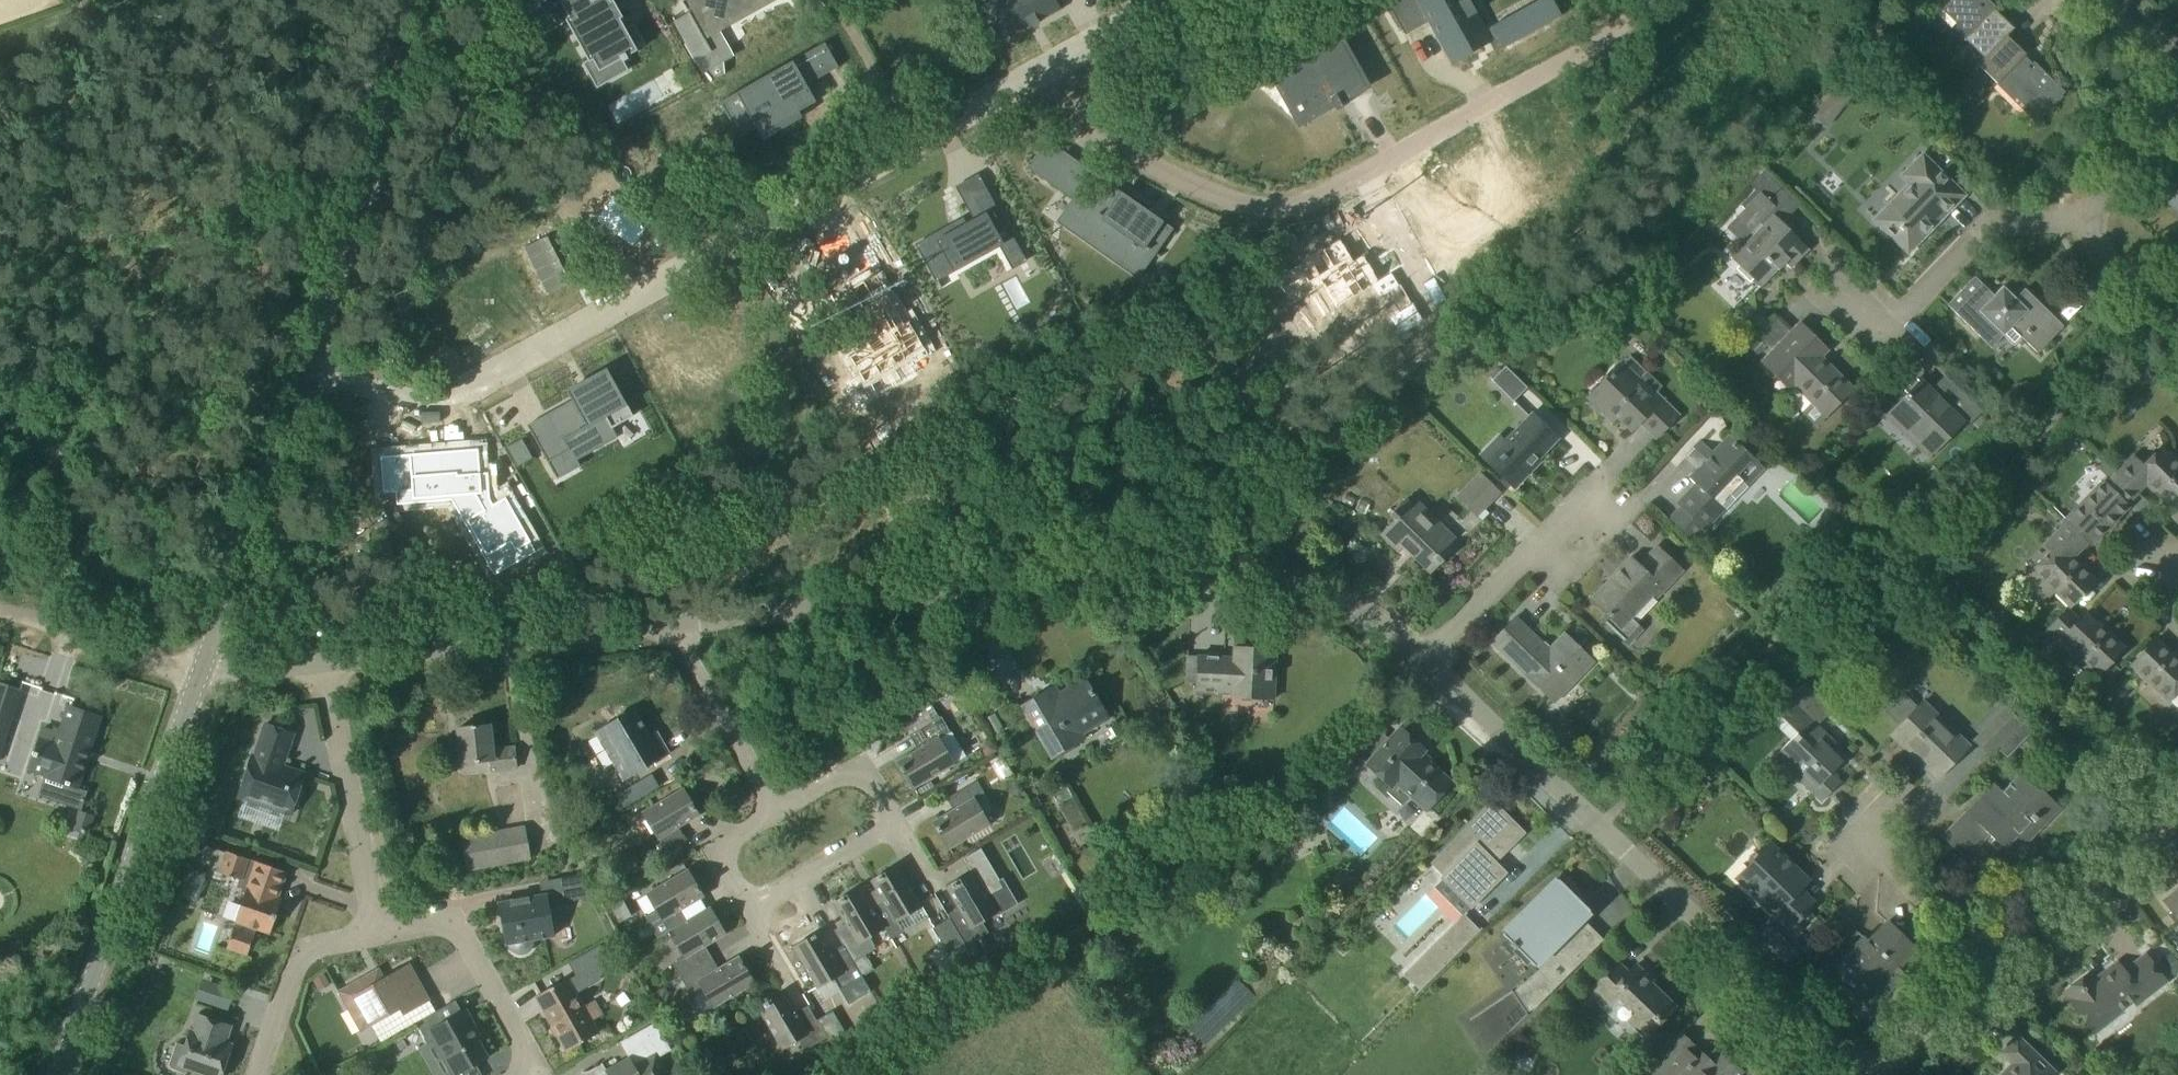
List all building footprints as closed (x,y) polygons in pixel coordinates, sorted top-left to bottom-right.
[(515,6),(523,20),(549,5),(560,25),(565,22),(567,24),(568,24),(571,30),(571,31),(572,34),(573,34),(577,40),(576,41),(580,47),(580,46),(586,56),(585,56),(588,61),(583,64),(584,66),(588,71),(587,72),(588,73),(589,73),(592,78),(591,79),(592,81),(593,80),(596,85),(595,86),(596,88),(598,87),(597,86),(604,82),(604,83),(617,76),(617,75),(624,71),(624,72),(626,71),(619,59),(621,58),(623,61),(628,58),(626,55),(634,50),(633,48),(641,44),(631,26),(623,31),(616,19),(619,17),(618,15),(617,16),(611,5),(612,5),(611,3),(608,4),(605,0),(525,0),(515,6)] [(697,3),(695,0),(690,0),(682,4),(702,39),(769,0),(703,0),(697,3)] [(1045,26),(1047,29),(1049,29),(1047,26),(1058,20),(1057,20),(1067,14),(1058,0),(1024,0),(1004,12),(1021,41),(1030,35),(1031,36),(1038,32),(1039,34),(1040,34),(1038,30),(1045,26)] [(1562,27),(1550,5),(1486,40),(1464,0),(1411,0),(1388,12),(1405,44),(1428,31),(1451,74),(1497,49),(1502,59),(1562,27)] [(1955,21),(1967,34),(1963,38),(1965,40),(1966,39),(1983,55),(1976,62),(1977,63),(2012,27),(1994,9),(1991,11),(1984,4),(1986,1),(1985,0),(1932,0),(1933,2),(1935,0),(1954,18),(1953,19),(1955,21)] [(2007,35),(2010,33),(2014,28),(2012,27),(1977,63),(1978,63),(1942,100),(1944,102),(1949,97),(1958,106),(1968,96),(1964,93),(1966,91),(1972,96),(1988,80),(1986,78),(1989,74),(1997,82),(1999,80),(2039,119),(2065,92),(2034,61),(2031,64),(2023,57),(2026,54),(2007,35)] [(1269,68),(1284,95),(1300,123),(1312,116),(1333,105),(1337,111),(1343,107),(1340,101),(1366,86),(1336,32),(1269,68)] [(825,45),(721,104),(740,138),(757,128),(763,140),(802,118),(798,112),(815,102),(806,86),(838,67),(825,45)] [(1840,81),(1833,90),(1846,101),(1853,92),(1840,81)] [(1028,163),(1027,165),(1029,166),(1053,183),(1069,160),(1048,145),(1033,167),(1030,164),(1028,163)] [(1962,195),(1962,194),(1924,156),(1905,175),(1913,182),(1876,219),(1908,250),(1932,226),(1929,224),(1938,215),(1940,217),(1945,213),(1941,210),(1958,192),(1962,195)] [(1732,256),(1740,264),(1737,268),(1750,281),(1754,277),(1762,285),(1778,269),(1779,270),(1780,269),(1776,265),(1781,259),(1791,268),(1810,249),(1782,222),(1800,204),(1781,184),(1787,179),(1780,172),(1774,177),(1766,169),(1751,183),(1757,189),(1741,204),(1745,208),(1736,217),(1750,231),(1759,222),(1762,225),(1732,256)] [(2177,211),(2177,194),(2169,203),(2177,211)] [(594,222),(593,222),(631,249),(649,223),(611,197),(594,222)] [(947,228),(913,247),(928,275),(946,265),(949,271),(994,247),(999,257),(1014,249),(986,197),(971,205),(979,219),(971,223),(950,234),(947,228)] [(1134,241),(1136,239),(1101,205),(1085,221),(1096,232),(1093,235),(1068,211),(1048,231),(1097,278),(1115,260),(1134,278),(1155,257),(1144,246),(1142,248),(1134,241)] [(560,227),(537,240),(563,287),(586,274),(560,227)] [(1304,254),(1271,272),(1286,299),(1319,281),(1331,303),(1368,283),(1374,294),(1373,294),(1395,334),(1418,321),(1396,282),(1395,283),(1388,270),(1374,278),(1360,252),(1350,257),(1338,235),(1322,244),(1321,242),(1303,252),(1304,254)] [(2013,344),(2021,337),(2037,353),(2064,326),(2047,309),(2045,311),(2036,302),(2038,301),(2025,288),(2016,298),(2003,285),(1994,295),(1975,276),(1947,305),(1991,347),(2003,336),(2004,335),(2013,344)] [(851,353),(845,357),(861,383),(921,348),(906,322),(901,325),(883,294),(858,308),(868,326),(857,333),(864,346),(857,349),(856,348),(850,351),(851,353)] [(1785,394),(1816,425),(1852,388),(1829,365),(1827,366),(1820,359),(1821,357),(1820,356),(1827,350),(1800,323),(1794,329),(1779,314),(1758,335),(1774,350),(1762,363),(1789,390),(1785,394)] [(1758,337),(1749,345),(1758,354),(1766,346),(1758,337)] [(1613,421),(1618,416),(1631,430),(1640,421),(1656,437),(1680,413),(1657,391),(1657,381),(1630,355),(1589,398),(1613,421)] [(1527,387),(1506,365),(1492,379),(1513,401),(1527,387)] [(551,418),(549,415),(525,428),(546,466),(568,454),(570,458),(612,435),(609,430),(630,419),(604,371),(581,384),(589,397),(551,418)] [(1939,396),(1922,379),(1885,416),(1929,457),(1960,425),(1964,430),(1983,411),(1953,381),(1939,396)] [(1722,400),(1713,409),(1722,418),(1731,408),(1722,400)] [(1514,487),(1533,468),(1530,466),(1558,438),(1532,413),(1505,441),(1504,442),(1511,449),(1493,467),(1514,487)] [(888,420),(873,429),(891,460),(906,451),(888,420)] [(1672,518),(1688,533),(1694,539),(1760,469),(1728,438),(1713,454),(1701,442),(1695,449),(1707,460),(1690,477),(1697,483),(1678,503),(1682,507),(1672,518)] [(2137,493),(2147,482),(2174,508),(2177,505),(2177,463),(2161,446),(2143,465),(2133,456),(2117,473),(2137,493)] [(432,454),(412,454),(412,498),(474,498),(483,514),(466,524),(487,561),(511,547),(515,555),(530,546),(505,502),(492,509),(489,503),(488,476),(480,476),(479,454),(457,454),(457,459),(444,459),(444,463),(432,463),(432,454)] [(2104,461),(2097,468),(2107,478),(2114,471),(2104,461)] [(1481,472),(1462,492),(1482,512),(1501,492),(1481,472)] [(2068,521),(2088,540),(2091,544),(2128,506),(2126,504),(2137,493),(2117,473),(2106,484),(2103,481),(2066,519),(2068,521)] [(1394,519),(1380,534),(1398,552),(1402,547),(1430,574),(1443,561),(1439,557),(1451,544),(1427,520),(1432,515),(1419,502),(1414,507),(1406,499),(1390,515),(1394,519)] [(2068,521),(2066,519),(2068,521),(2046,545),(2051,550),(2021,582),(2042,602),(2054,590),(2071,606),(2095,581),(2072,558),(2088,540),(2068,521)] [(1606,622),(1622,637),(1629,644),(1644,629),(1632,618),(1654,595),(1657,598),(1682,571),(1657,546),(1638,565),(1630,557),(1591,599),(1606,613),(1602,618),(1605,621),(1604,622),(1605,623),(1606,622)] [(2078,620),(2067,609),(2048,629),(2060,640),(2061,639),(2098,675),(2124,648),(2108,633),(2107,634),(2085,613),(2078,620)] [(1594,661),(1580,648),(1564,633),(1547,651),(1531,636),(1533,634),(1515,617),(1491,642),(1554,703),(1570,687),(1594,661)] [(1231,697),(1273,699),(1274,699),(1277,649),(1233,647),(1233,662),(1224,661),(1225,642),(1224,642),(1223,657),(1188,655),(1189,639),(1188,639),(1186,683),(1197,683),(1197,691),(1231,693),(1231,697)] [(2155,639),(2131,664),(2171,702),(2177,695),(2177,661),(2155,639)] [(1085,679),(1059,694),(1054,687),(1022,706),(1052,757),(1083,738),(1078,729),(1105,713),(1085,679)] [(21,689),(0,683),(0,761),(1,761),(21,689)] [(1989,756),(1997,748),(2022,721),(2004,703),(1970,737),(1989,756)] [(102,716),(72,706),(68,705),(59,733),(43,728),(29,771),(20,769),(16,784),(41,791),(44,778),(78,788),(102,716)] [(1915,750),(1940,775),(1969,746),(1948,726),(1944,730),(1919,705),(1891,735),(1911,754),(1915,750)] [(624,780),(669,754),(656,731),(648,735),(633,709),(595,731),(624,780)] [(898,761),(913,788),(954,765),(939,739),(950,732),(941,716),(913,732),(922,747),(898,761)] [(1836,743),(1827,734),(1811,718),(1774,756),(1821,802),(1841,782),(1831,773),(1843,761),(1830,749),(1836,743)] [(2024,720),(2022,721),(1997,748),(2007,757),(2033,730),(2024,720)] [(238,796),(291,814),(305,773),(277,763),(280,756),(285,758),(294,733),(265,723),(254,756),(252,755),(238,796)] [(493,749),(490,724),(458,728),(461,763),(490,760),(491,771),(517,768),(514,747),(493,749)] [(1400,727),(1367,764),(1366,765),(1389,787),(1386,790),(1402,805),(1410,797),(1424,810),(1409,826),(1422,839),(1441,817),(1430,807),(1452,783),(1426,759),(1425,761),(1419,756),(1425,750),(1400,727)] [(1995,783),(1994,784),(1942,837),(1964,859),(1988,834),(2004,849),(2016,836),(2025,844),(2060,807),(2023,771),(2003,791),(1995,783)] [(933,822),(949,848),(989,825),(974,799),(981,795),(973,783),(951,796),(957,808),(933,822)] [(698,815),(683,789),(643,812),(652,828),(640,834),(654,859),(682,842),(675,829),(698,815)] [(1522,832),(1493,803),(1434,863),(1446,876),(1444,878),(1472,906),(1470,908),(1471,909),(1503,877),(1506,874),(1493,861),(1522,832)] [(94,814),(80,809),(74,829),(81,831),(78,839),(85,841),(94,814)] [(462,838),(469,874),(532,863),(525,827),(462,838)] [(1774,914),(1772,915),(1788,930),(1814,902),(1814,901),(1808,908),(1794,895),(1808,880),(1770,844),(1737,878),(1774,914)] [(287,872),(256,861),(256,862),(248,859),(248,858),(227,851),(227,853),(205,845),(198,863),(221,871),(220,872),(240,879),(237,886),(246,889),(235,921),(238,922),(236,927),(234,927),(227,948),(247,955),(255,934),(253,933),(255,928),(270,933),(278,912),(274,911),(277,901),(281,903),(282,900),(277,899),(287,872)] [(973,872),(946,888),(961,912),(949,919),(966,947),(967,946),(988,933),(981,922),(997,912),(989,899),(1005,889),(981,848),(964,858),(973,872)] [(868,900),(884,928),(891,939),(903,932),(896,920),(921,905),(898,867),(905,863),(904,862),(877,878),(877,877),(876,877),(877,878),(871,881),(879,894),(868,900)] [(679,910),(700,898),(703,896),(687,870),(647,893),(656,909),(645,916),(658,938),(669,931),(685,922),(679,910)] [(558,878),(561,893),(563,902),(598,895),(593,871),(558,878)] [(1518,986),(1533,1009),(1603,939),(1582,917),(1590,910),(1582,902),(1585,900),(1569,876),(1562,882),(1559,879),(1551,887),(1548,884),(1538,894),(1545,900),(1528,917),(1524,913),(1503,935),(1511,943),(1509,944),(1514,949),(1516,947),(1534,965),(1554,945),(1556,947),(1545,962),(1532,975),(1518,986)] [(600,887),(604,897),(617,892),(613,882),(600,887)] [(842,944),(845,949),(861,977),(874,970),(865,955),(875,949),(868,937),(884,928),(868,900),(860,888),(839,900),(839,899),(839,900),(834,903),(848,927),(836,934),(842,944)] [(2163,900),(2177,920),(2177,889),(2163,900)] [(554,936),(546,894),(499,902),(506,944),(509,944),(511,950),(516,953),(523,954),(529,951),(532,946),(533,939),(554,936)] [(709,908),(685,922),(669,931),(684,957),(673,963),(680,976),(708,959),(701,948),(725,934),(709,908)] [(1404,974),(1421,991),(1483,928),(1482,927),(1480,930),(1465,915),(1467,913),(1466,912),(1404,974)] [(1817,916),(1804,930),(1812,937),(1825,923),(1817,916)] [(971,952),(967,946),(966,947),(949,919),(933,928),(953,963),(971,952)] [(1934,926),(1926,935),(1933,941),(1941,933),(1946,928),(1939,921),(1934,926)] [(1769,922),(1758,934),(1768,943),(1765,946),(1776,956),(1788,942),(1789,941),(1769,922)] [(1888,922),(1887,922),(1874,936),(1877,938),(1870,945),(1863,938),(1834,968),(1849,982),(1847,983),(1865,1001),(1916,949),(1888,922)] [(817,987),(832,978),(839,990),(861,977),(845,949),(834,956),(820,932),(787,951),(788,952),(794,948),(817,987)] [(2145,955),(2143,957),(2124,972),(2120,967),(2098,983),(2090,972),(2065,992),(2073,1002),(2072,1003),(2092,1030),(2133,999),(2136,1004),(2165,981),(2145,955)] [(714,971),(708,959),(680,976),(693,998),(705,991),(714,1007),(754,983),(738,957),(714,971)] [(1618,962),(1591,989),(1609,1006),(1618,997),(1624,1002),(1622,1004),(1628,1010),(1630,1008),(1634,1013),(1626,1020),(1645,1038),(1675,1006),(1644,975),(1645,973),(1637,965),(1629,972),(1618,962)] [(369,976),(364,977),(338,991),(355,1021),(364,1016),(370,1026),(401,1009),(404,1014),(429,1000),(409,963),(400,969),(398,970),(391,973),(375,983),(373,979),(369,976)] [(556,1033),(567,1051),(599,1033),(568,977),(535,996),(553,1028),(556,1026),(559,1032),(556,1033)] [(826,1037),(810,1009),(799,1016),(784,992),(758,1008),(782,1048),(797,1039),(804,1050),(826,1037)] [(454,1074),(482,1074),(476,1064),(488,1058),(471,1028),(474,1025),(466,1010),(458,1014),(451,1003),(415,1023),(426,1044),(434,1039),(454,1074)] [(226,1042),(231,1026),(197,1014),(192,1030),(191,1030),(185,1046),(177,1043),(169,1064),(171,1068),(186,1073),(187,1069),(206,1074),(221,1074),(232,1044),(226,1042)] [(659,1056),(666,1052),(656,1033),(632,1046),(636,1053),(606,1070),(602,1063),(601,1064),(593,1068),(590,1070),(586,1071),(583,1071),(583,1073),(586,1073),(589,1072),(589,1074),(670,1074),(659,1056)] [(2017,1037),(2001,1053),(2013,1064),(2003,1074),(2052,1074),(2054,1073),(2017,1037)] [(1743,1072),(1717,1047),(1706,1058),(1702,1053),(1696,1060),(1686,1050),(1661,1074),(1739,1074),(1743,1072)]
